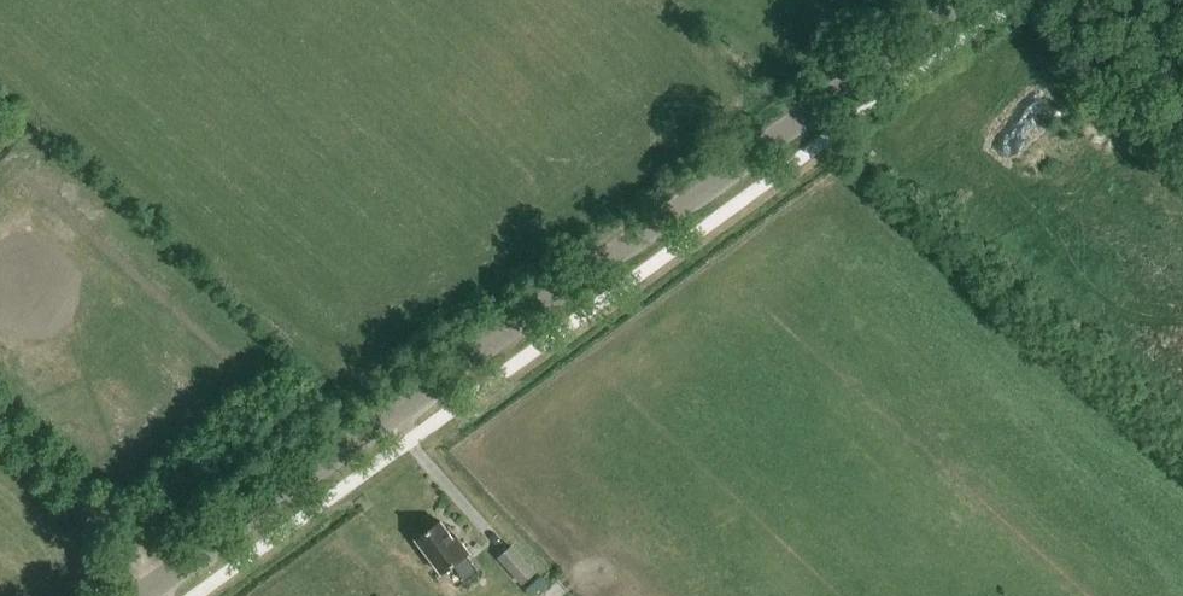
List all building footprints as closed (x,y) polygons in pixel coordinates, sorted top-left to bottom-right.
[(455,542),(441,523),(417,541),(441,574),(454,565),(466,582),(478,573),(467,557),(470,554),(459,539),(455,542)] [(523,585),(536,573),(512,546),(499,558),(523,585)]
